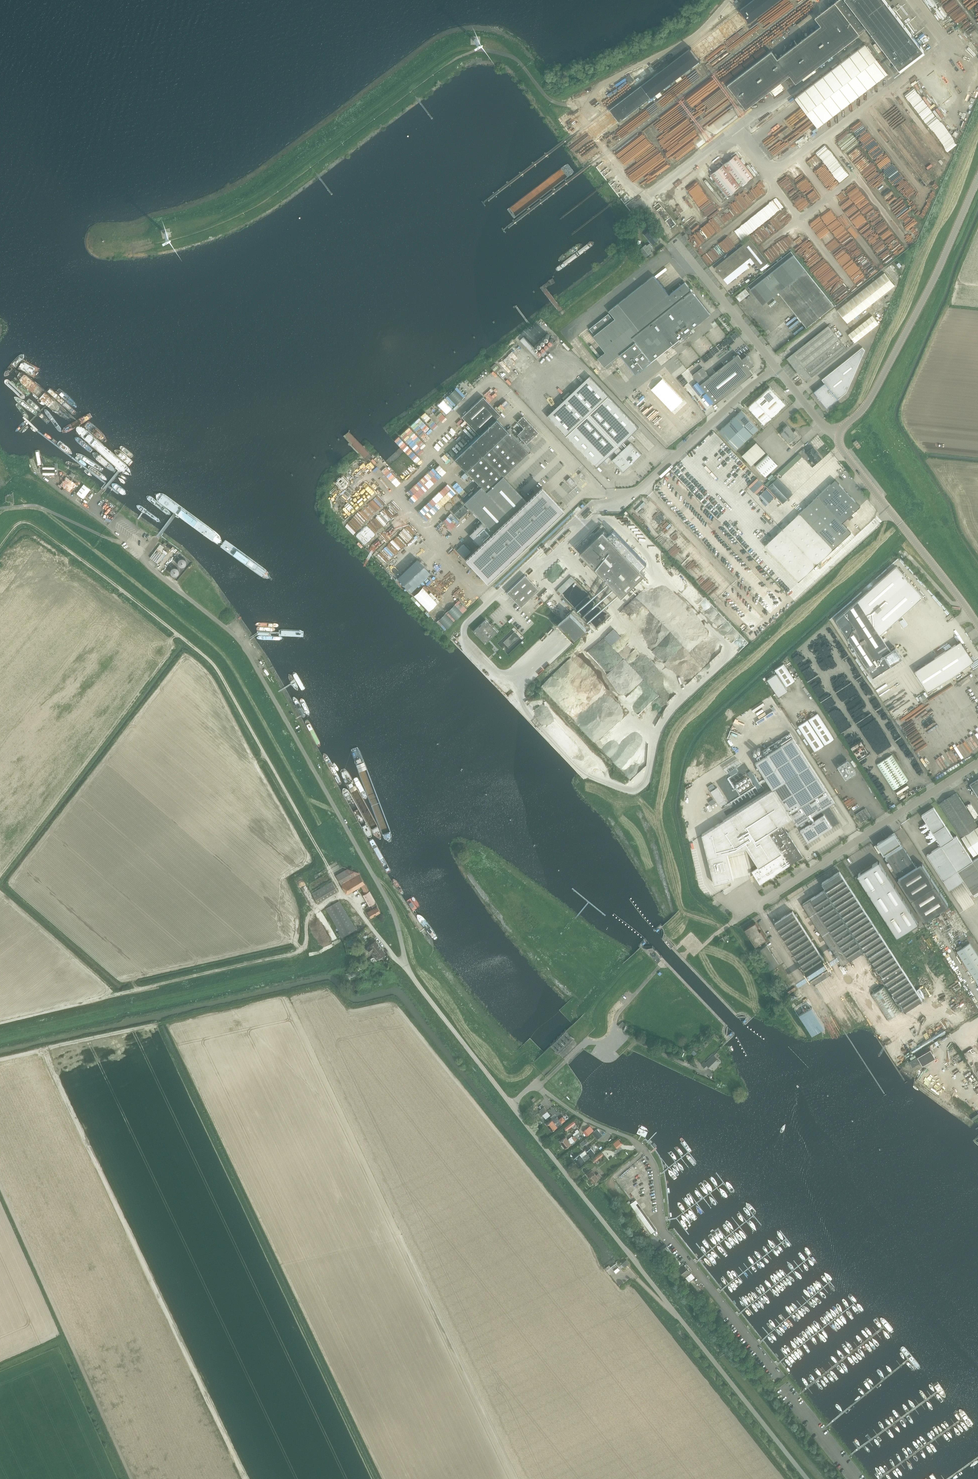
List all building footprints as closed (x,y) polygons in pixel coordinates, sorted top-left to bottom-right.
[(885,0),(836,0),(814,17),(821,26),(778,59),(771,51),(728,85),(746,109),(790,75),(796,83),(836,52),(852,40),(868,28),(877,40),(901,71),(925,52),(885,0)] [(778,0),(753,0),(739,10),(749,23),(778,0)] [(642,85),(610,109),(620,122),(651,97),(655,94),(658,97),(662,94),(659,91),(672,82),(675,79),(677,82),(682,78),(680,76),(700,60),(691,47),(642,85)] [(655,70),(662,64),(659,60),(652,66),(655,70)] [(648,65),(638,73),(643,79),(653,71),(648,65)] [(914,103),(923,95),(919,90),(910,98),(914,103)] [(572,113),(579,122),(582,120),(575,110),(572,113)] [(638,139),(621,149),(625,155),(631,151),(635,157),(648,149),(641,139),(639,141),(638,139)] [(741,186),(753,176),(736,154),(724,164),(741,186)] [(728,196),(740,187),(723,165),(711,174),(728,196)] [(750,207),(770,192),(762,182),(747,194),(753,202),(751,203),(747,204),(747,206),(745,207),(742,208),(742,210),(736,210),(737,214),(734,214),(734,217),(735,219),(736,219),(743,214),(743,212),(747,212),(746,210),(750,207)] [(680,199),(673,205),(684,218),(691,226),(700,219),(686,201),(684,203),(680,199)] [(652,244),(659,239),(651,230),(645,235),(652,244)] [(720,259),(735,246),(729,239),(724,243),(723,242),(713,251),(720,259)] [(768,262),(749,239),(714,268),(723,279),(750,257),(760,269),(768,262)] [(647,245),(646,244),(639,249),(646,257),(652,252),(651,250),(653,248),(649,243),(647,245)] [(834,305),(791,251),(748,286),(763,305),(778,292),(807,328),(814,321),(834,305)] [(706,255),(704,258),(711,265),(713,263),(706,255)] [(847,323),(866,308),(895,285),(884,273),(837,310),(847,323)] [(636,373),(651,361),(671,345),(673,349),(693,333),(691,330),(710,314),(698,298),(692,291),(692,290),(691,289),(690,289),(685,282),(669,294),(654,275),(618,303),(609,311),(615,318),(613,320),(594,335),(593,336),(605,351),(598,358),(604,366),(610,361),(620,354),(623,357),(636,373)] [(739,301),(749,293),(746,289),(736,297),(739,301)] [(594,335),(613,320),(608,314),(590,329),(594,335)] [(879,324),(872,315),(848,334),(855,343),(879,324)] [(787,359),(805,381),(811,376),(812,376),(847,349),(828,325),(793,353),(787,359)] [(537,359),(541,355),(524,336),(520,340),(537,359)] [(825,383),(814,391),(827,408),(838,399),(847,392),(865,350),(862,347),(822,379),(825,383)] [(513,351),(508,355),(517,365),(521,362),(513,351)] [(742,359),(738,354),(710,377),(702,367),(693,375),(715,403),(753,373),(749,369),(754,365),(746,355),(742,359)] [(627,468),(642,453),(631,442),(634,438),(631,434),(639,427),(590,375),(547,416),(596,467),(604,460),(608,463),(612,460),(621,469),(623,471),(627,467),(627,468)] [(662,378),(651,389),(672,411),(683,400),(662,378)] [(765,425),(787,405),(770,387),(748,407),(765,425)] [(479,434),(454,458),(481,486),(464,502),(482,522),(469,534),(479,545),(465,559),(487,581),(564,509),(563,508),(542,486),(526,500),(508,482),(503,476),(531,449),(530,448),(526,444),(538,432),(535,429),(529,423),(523,416),(517,421),(519,423),(521,426),(524,428),(517,434),(510,427),(507,430),(496,418),(500,414),(483,396),(462,416),(479,434)] [(727,424),(719,431),(736,449),(744,442),(751,436),(759,429),(741,410),(734,417),(727,424)] [(793,432),(787,425),(784,428),(783,428),(785,429),(780,434),(790,445),(792,444),(793,446),(802,437),(795,430),(793,432)] [(126,474),(131,475),(131,471),(128,467),(82,427),(78,426),(76,428),(76,430),(78,433),(122,472),(126,474)] [(858,449),(859,448),(861,446),(856,440),(853,442),(858,449)] [(751,465),(765,452),(756,442),(742,455),(751,465)] [(808,444),(798,452),(800,454),(809,446),(808,444)] [(815,463),(818,461),(821,458),(816,451),(816,450),(813,447),(806,453),(812,460),(810,461),(810,462),(811,464),(813,464),(814,463),(815,463)] [(767,454),(755,465),(754,465),(765,476),(778,465),(767,454)] [(570,477),(566,481),(570,485),(575,481),(570,477)] [(795,517),(765,545),(799,582),(829,553),(834,549),(851,532),(842,523),(855,511),(860,506),(856,501),(856,502),(839,484),(836,480),(835,479),(835,480),(831,483),(817,496),(800,513),(795,517)] [(776,479),(768,487),(783,503),(791,496),(776,479)] [(90,489),(84,484),(77,493),(83,498),(90,489)] [(67,494),(69,492),(60,486),(58,488),(67,494)] [(7,494),(4,496),(4,498),(5,501),(8,503),(10,503),(10,505),(15,505),(14,497),(14,492),(12,492),(12,494),(7,494)] [(109,513),(116,506),(111,501),(104,508),(109,513)] [(644,502),(635,510),(637,512),(646,504),(644,502)] [(792,509),(797,515),(802,510),(797,505),(792,509)] [(585,519),(592,512),(590,509),(583,516),(585,519)] [(641,569),(647,564),(613,529),(607,534),(603,530),(606,528),(602,524),(599,526),(598,525),(575,547),(622,596),(645,574),(641,569)] [(848,538),(838,547),(842,551),(852,542),(848,538)] [(463,543),(457,550),(464,557),(471,551),(463,543)] [(150,558),(158,564),(165,554),(166,554),(167,552),(162,549),(164,547),(160,544),(150,558)] [(179,559),(178,560),(178,561),(178,563),(179,564),(180,565),(181,566),(182,566),(184,565),(185,564),(186,563),(186,560),(185,558),(183,557),(181,557),(180,558),(179,559)] [(858,600),(836,620),(873,677),(902,658),(896,647),(891,651),(880,635),(923,596),(898,567),(896,566),(858,600)] [(170,572),(171,573),(172,574),(174,575),(175,575),(176,574),(178,573),(179,571),(178,569),(177,567),(176,567),(174,567),(172,567),(171,569),(170,570),(170,572)] [(520,607),(539,589),(525,575),(506,592),(520,607)] [(567,588),(573,582),(569,578),(563,584),(567,588)] [(563,584),(562,585),(556,591),(560,595),(566,589),(567,588),(563,584)] [(574,642),(590,626),(574,610),(558,625),(574,642)] [(490,624),(486,620),(474,631),(485,643),(497,632),(493,627),(494,626),(494,625),(494,624),(493,623),(492,623),(491,623),(490,624)] [(615,646),(625,637),(618,628),(607,637),(615,646)] [(960,641),(935,658),(948,678),(974,661),(960,641)] [(777,673),(786,687),(795,681),(784,664),(775,670),(777,673)] [(777,673),(767,679),(779,697),(788,690),(786,687),(777,673)] [(892,680),(886,683),(889,688),(894,685),(892,680)] [(300,715),(301,716),(302,717),(303,717),(304,717),(305,717),(305,716),(305,714),(305,712),(304,710),(299,701),(297,699),(296,697),(294,696),(293,696),(293,697),(293,698),(293,699),(293,700),(293,701),(295,704),(300,714),(300,715)] [(825,745),(834,739),(818,713),(808,719),(825,745)] [(814,751),(824,745),(808,720),(798,726),(814,751)] [(790,733),(753,757),(773,788),(792,818),(793,819),(794,822),(797,826),(807,820),(812,817),(823,810),(820,806),(832,798),(835,802),(790,733)] [(962,747),(958,749),(966,761),(970,759),(962,747)] [(893,790),(909,780),(892,754),(876,765),(893,790)] [(945,765),(958,760),(955,754),(942,760),(945,765)] [(937,778),(962,767),(960,761),(935,773),(937,778)] [(970,784),(977,797),(977,778),(970,784)] [(717,787),(711,792),(718,803),(725,799),(717,787)] [(773,788),(702,834),(714,884),(734,879),(727,853),(745,848),(746,847),(759,867),(770,860),(782,852),(776,843),(769,833),(782,824),(792,818),(773,788)] [(939,803),(961,837),(973,855),(977,852),(977,826),(956,792),(939,803)] [(921,815),(941,845),(926,855),(942,880),(957,871),(973,894),(977,890),(977,857),(973,861),(956,836),(953,838),(933,807),(921,815)] [(861,822),(871,816),(865,808),(856,814),(861,822)] [(810,824),(800,830),(808,842),(818,836),(818,835),(821,833),(821,834),(832,827),(824,815),(815,821),(812,817),(807,820),(810,824)] [(759,867),(752,871),(752,872),(754,876),(760,884),(803,857),(782,824),(769,833),(776,843),(782,852),(770,860),(759,867)] [(916,866),(894,833),(877,843),(899,877),(897,878),(924,920),(948,904),(935,884),(922,863),(916,866)] [(857,875),(897,937),(919,923),(879,861),(857,875)] [(371,918),(380,912),(377,906),(378,906),(370,891),(369,891),(359,874),(360,874),(359,873),(348,869),(343,871),(336,875),(341,884),(347,894),(361,886),(365,894),(363,895),(369,906),(371,905),(373,908),(367,912),(371,918)] [(923,1000),(842,875),(840,871),(822,883),(826,889),(803,904),(831,949),(829,950),(832,955),(835,954),(842,965),(866,950),(905,1011),(923,1000)] [(318,903),(337,891),(331,882),(312,893),(318,903)] [(342,937),(356,929),(339,901),(326,908),(339,931),(338,932),(342,937)] [(814,983),(832,971),(792,911),(775,922),(814,983)] [(755,922),(745,929),(756,946),(766,939),(761,930),(760,931),(758,927),(755,922)] [(671,949),(671,948),(674,945),(667,938),(664,941),(670,946),(669,947),(671,949)] [(377,960),(380,957),(385,953),(376,941),(367,948),(370,952),(377,960)] [(970,943),(957,951),(977,984),(977,956),(970,943)] [(763,947),(758,950),(770,969),(779,963),(767,944),(763,947)] [(660,958),(662,957),(658,953),(654,957),(653,957),(658,962),(661,959),(660,958)] [(884,986),(871,994),(887,1020),(901,1011),(884,986)] [(855,992),(837,1003),(840,1007),(858,996),(855,992)] [(829,1014),(838,1009),(835,1005),(827,1011),(829,1014)] [(802,1016),(815,1038),(832,1028),(819,1006),(802,1016)] [(561,1052),(559,1055),(562,1058),(563,1059),(579,1045),(578,1044),(574,1040),(571,1043),(561,1052)] [(922,1065),(935,1058),(930,1049),(917,1057),(922,1065)] [(711,1069),(720,1062),(714,1055),(705,1062),(704,1061),(702,1064),(706,1069),(709,1066),(711,1069)] [(912,1067),(916,1065),(920,1063),(917,1057),(909,1062),(912,1067)] [(544,1107),(539,1110),(543,1115),(547,1111),(544,1107)] [(552,1131),(557,1126),(558,1127),(562,1124),(562,1123),(565,1120),(563,1117),(559,1119),(557,1117),(553,1120),(552,1120),(547,1124),(552,1131)] [(592,1132),(588,1127),(583,1131),(587,1136),(592,1132)] [(597,1129),(592,1133),(597,1139),(602,1135),(597,1129)] [(571,1144),(571,1143),(575,1140),(575,1141),(582,1135),(579,1132),(573,1137),(572,1136),(568,1139),(566,1137),(560,1142),(565,1148),(571,1144)] [(585,1150),(574,1159),(579,1165),(595,1153),(591,1148),(587,1152),(585,1150)] [(599,1179),(599,1178),(600,1176),(598,1173),(596,1175),(594,1173),(592,1170),(587,1175),(593,1183),(599,1179)] [(630,1204),(651,1233),(656,1229),(636,1200),(630,1204)] [(665,1244),(655,1251),(656,1253),(666,1246),(665,1244)] [(667,1246),(665,1248),(679,1265),(681,1263),(667,1246)] [(691,1273),(683,1263),(678,1267),(686,1277),(691,1273)]
